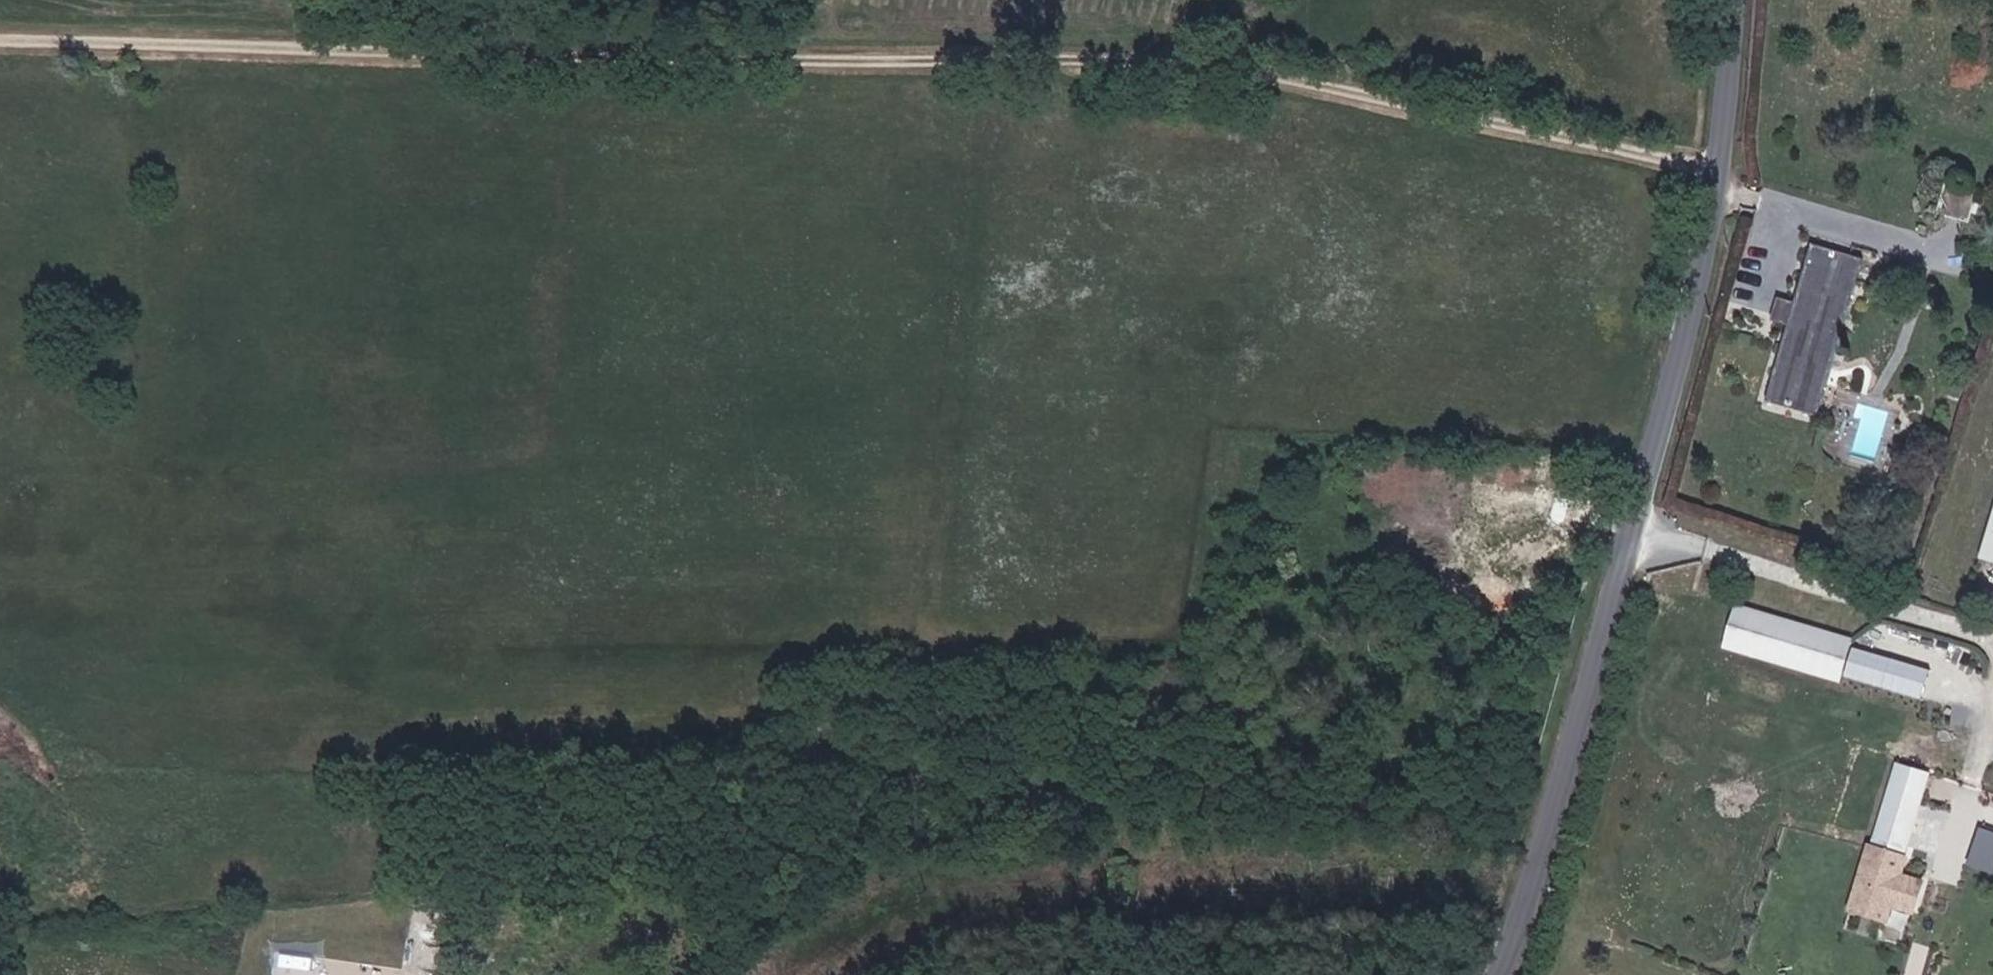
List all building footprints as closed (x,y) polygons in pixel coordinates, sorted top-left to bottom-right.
[(1931,223),(1959,230),(1969,198),(1939,190),(1931,223)] [(1756,407),(1805,419),(1850,271),(1799,254),(1756,407)] [(1716,661),(1826,694),(1838,653),(1728,620),(1716,661)] [(1896,766),(1874,840),(1904,849),(1926,777),(1896,766)] [(1898,880),(1903,862),(1901,861),(1870,852),(1868,851),(1849,914),(1882,924),(1887,908),(1911,916),(1920,887),(1898,880)]
